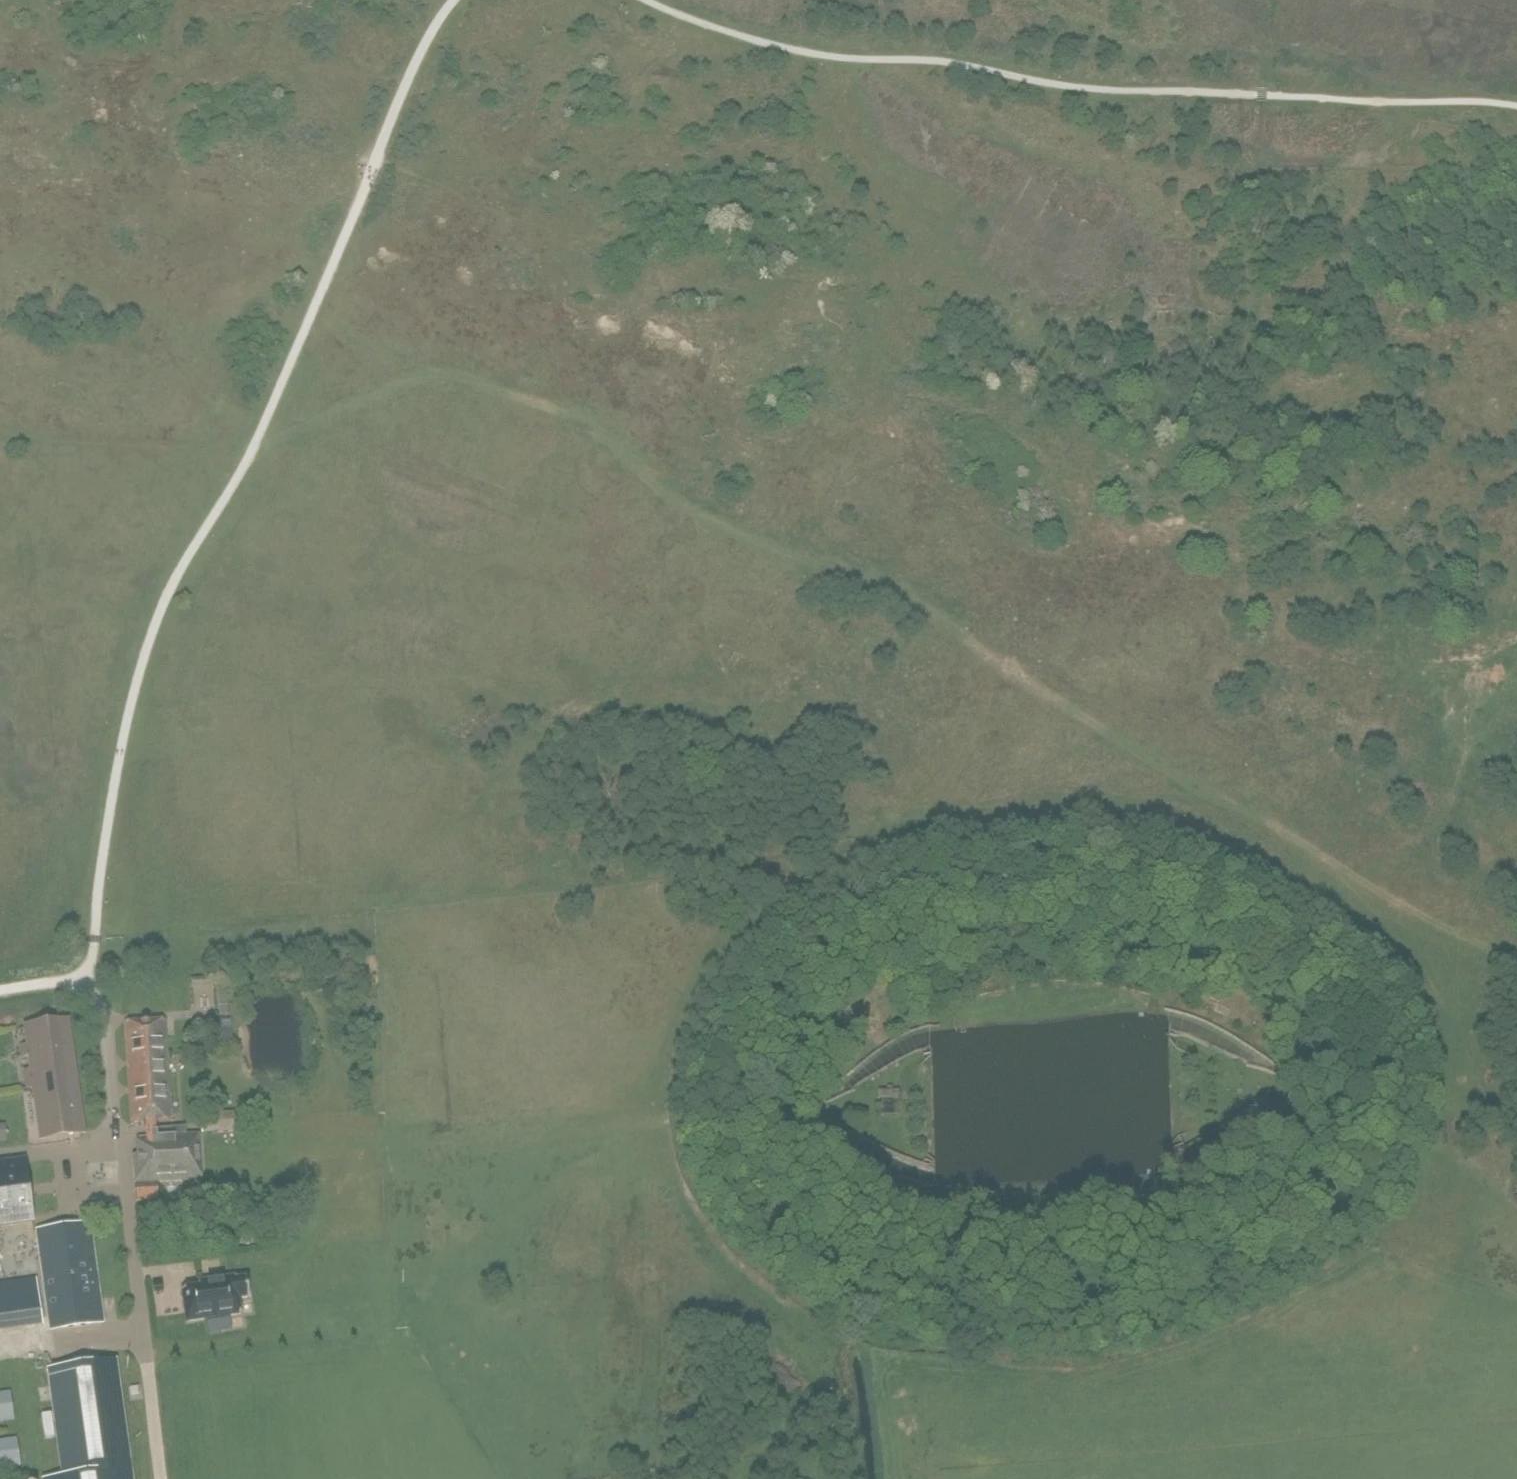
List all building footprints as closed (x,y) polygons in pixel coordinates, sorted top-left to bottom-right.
[(86,1135),(70,1018),(22,1025),(25,1044),(18,1045),(20,1057),(27,1056),(29,1069),(22,1070),(25,1091),(32,1090),(39,1141),(86,1135)] [(172,1120),(166,1021),(123,1024),(129,1123),(145,1122),(146,1137),(136,1137),(137,1154),(132,1155),(135,1201),(158,1199),(157,1182),(201,1180),(198,1133),(185,1134),(185,1128),(158,1129),(157,1121),(172,1120)] [(231,1045),(230,1021),(216,1022),(217,1046),(231,1045)] [(211,1124),(201,1124),(202,1134),(239,1132),(238,1121),(249,1120),(248,1110),(210,1113),(211,1124)] [(7,1123),(0,1123),(0,1139),(8,1138),(7,1123)] [(0,1166),(0,1225),(32,1221),(29,1195),(19,1197),(14,1164),(0,1166)] [(105,1324),(91,1222),(35,1230),(49,1332),(105,1324)] [(198,1288),(180,1290),(185,1323),(242,1316),(239,1299),(250,1298),(247,1277),(236,1278),(236,1275),(197,1280),(198,1288)] [(0,1282),(0,1334),(42,1329),(35,1277),(8,1281),(0,1282)] [(162,1281),(153,1282),(154,1294),(163,1292),(162,1281)] [(48,1478),(132,1478),(116,1359),(46,1367),(62,1477),(48,1478)] [(18,1419),(12,1389),(0,1391),(0,1422),(18,1419)] [(22,1468),(20,1438),(0,1439),(0,1469),(22,1468)]
